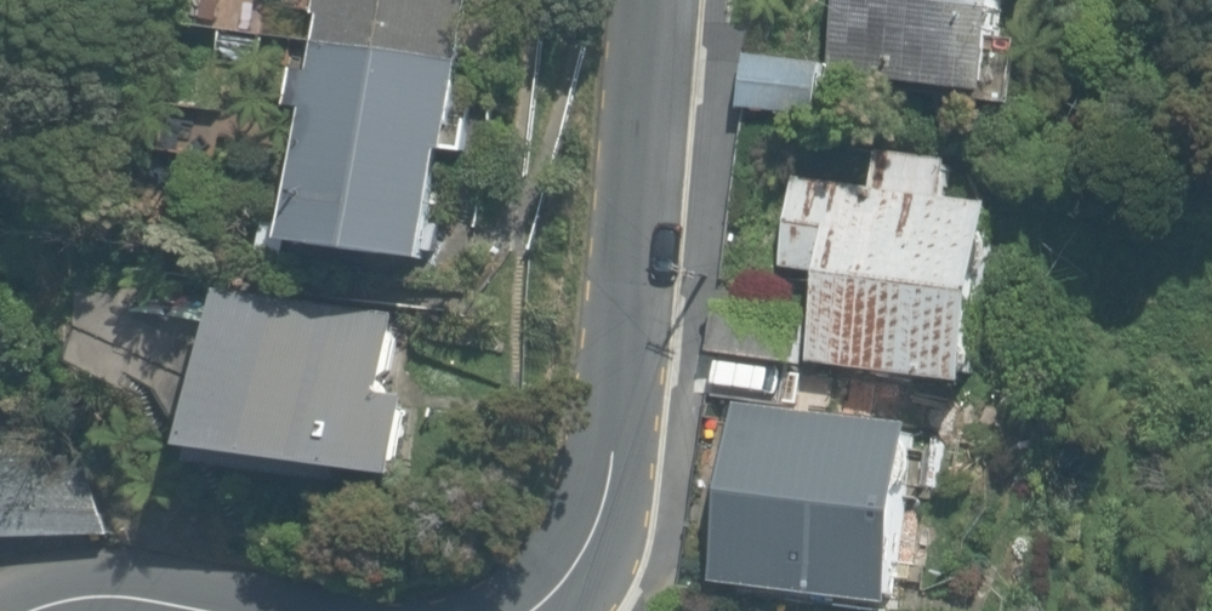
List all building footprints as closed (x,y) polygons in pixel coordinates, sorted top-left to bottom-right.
[(440,264),(455,153),(462,154),(482,0),(316,0),(314,14),(327,16),(297,245),(440,264)] [(997,97),(1010,0),(845,0),(835,74),(997,97)] [(746,108),(827,118),(834,66),(753,56),(746,108)] [(812,362),(981,387),(1007,207),(956,200),(961,161),(887,150),(881,189),(799,177),(786,267),(825,273),(812,362)] [(203,461),(329,477),(330,464),(407,475),(417,398),(392,394),(402,316),(226,293),(206,448),(203,461)] [(709,404),(738,408),(738,403),(796,411),(808,316),(721,305),(709,404)] [(112,535),(84,458),(5,458),(9,311),(0,311),(0,540),(112,535)] [(923,427),(796,411),(738,403),(738,408),(715,580),(900,604),(923,427)]
